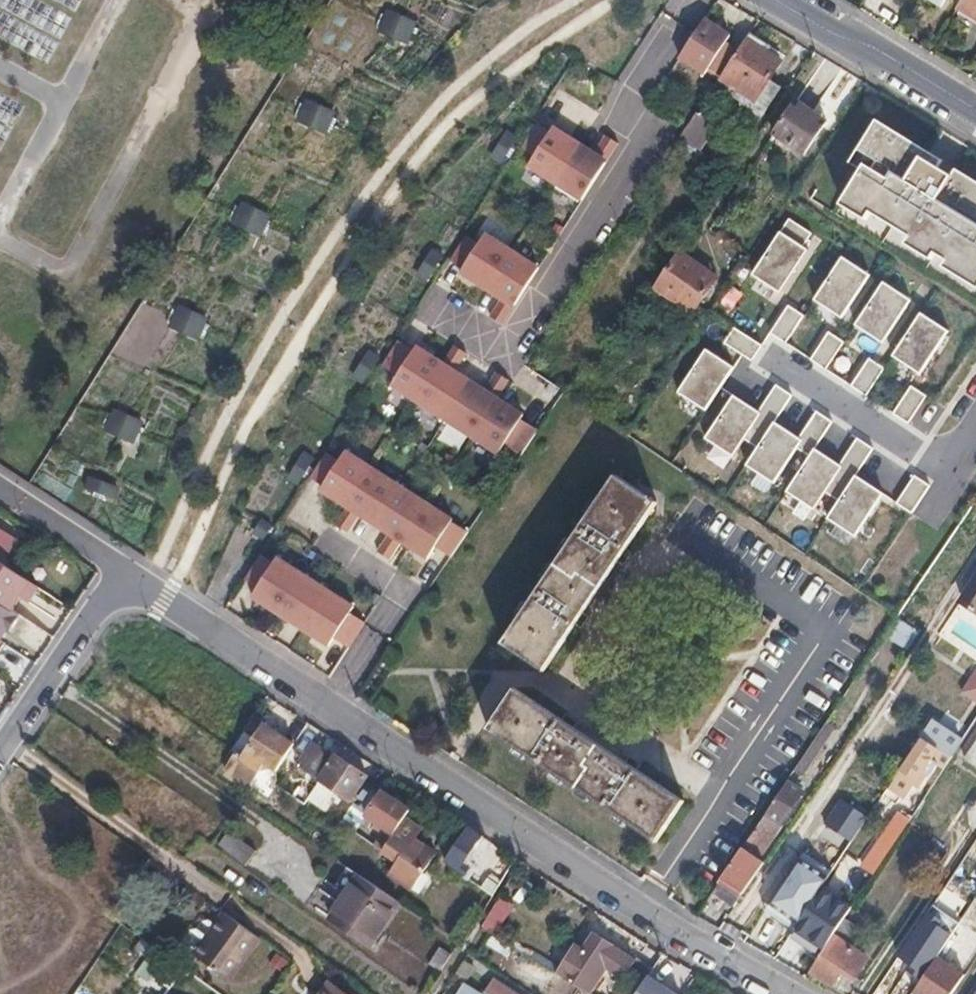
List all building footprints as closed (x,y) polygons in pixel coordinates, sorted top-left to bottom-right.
[(959,9),(975,19),(975,0),(964,0),(959,9)] [(381,32),(410,44),(420,21),(390,9),(381,32)] [(723,79),(741,51),(729,43),(733,37),(709,21),(683,60),(707,76),(711,71),(723,79)] [(782,63),(748,40),(741,51),(723,79),(719,85),(764,115),(781,88),(771,81),(782,63)] [(308,97),(298,122),(332,135),(341,110),(308,97)] [(797,102),(774,135),(805,156),(828,123),(797,102)] [(699,114),(682,139),(696,148),(713,123),(699,114)] [(841,207),(869,224),(874,216),(910,238),(905,246),(975,289),(975,184),(957,172),(953,178),(940,171),(944,164),(876,123),(849,167),(861,174),(841,207)] [(546,125),(530,151),(542,159),(536,168),(559,183),(583,147),(584,144),(561,129),(558,134),(546,125)] [(599,157),(583,147),(559,183),(586,201),(622,145),(611,138),(599,157)] [(262,238),(273,213),(244,200),(233,225),(262,238)] [(789,219),(779,234),(803,249),(812,235),(789,219)] [(803,249),(779,234),(751,277),(779,295),(807,252),(803,249)] [(485,246),(473,238),(456,263),(469,271),(467,275),(490,291),(491,289),(515,251),(492,236),(485,246)] [(543,269),(515,251),(491,289),(490,291),(506,301),(495,318),(506,325),(543,269)] [(702,272),(705,269),(684,254),(660,290),(695,314),(718,283),(702,272)] [(872,276),(844,258),(816,301),(844,319),(872,276)] [(720,279),(705,269),(702,272),(718,283),(720,279)] [(913,300),(885,281),(857,324),(885,343),(913,300)] [(171,329),(203,340),(211,315),(179,304),(171,329)] [(804,317),(787,306),(769,334),(787,345),(804,317)] [(950,331),(922,313),(894,356),(922,375),(950,331)] [(751,364),(762,346),(735,329),(723,346),(751,364)] [(846,344),(828,333),(811,361),(828,372),(846,344)] [(394,386),(421,403),(446,364),(420,347),(417,351),(404,343),(388,368),(401,376),(394,386)] [(421,403),(448,421),(473,383),(456,373),(469,354),(458,346),(446,364),(421,403)] [(735,368),(707,350),(678,393),(707,411),(735,368)] [(886,370),(868,359),(851,386),(869,398),(886,370)] [(448,421),(476,438),(501,399),(512,382),(501,374),(488,394),(473,383),(448,421)] [(792,397),(775,386),(740,439),(757,450),(792,397)] [(928,398),(910,387),(893,414),(911,426),(928,398)] [(763,415),(735,396),(707,439),(735,458),(763,415)] [(501,399),(476,438),(501,454),(507,445),(523,456),(540,431),(524,420),(526,416),(501,399)] [(137,445),(149,420),(118,406),(106,430),(137,445)] [(832,423),(815,412),(792,446),(810,457),(832,423)] [(805,441),(777,423),(749,466),(777,484),(805,441)] [(875,451),(857,439),(822,493),(840,504),(875,451)] [(845,468),(817,450),(788,493),(817,511),(845,468)] [(350,508),(375,468),(351,453),(344,463),(332,454),(315,479),(328,488),(325,492),(350,508)] [(364,514),(378,523),(402,486),(375,468),(350,508),(339,525),(352,533),(364,514)] [(886,495),(858,477),(830,520),(858,538),(886,495)] [(932,488),(914,477),(897,504),(915,516),(932,488)] [(115,495),(117,482),(89,478),(87,491),(115,495)] [(618,478),(506,645),(545,671),(642,527),(658,504),(618,478)] [(380,551),(393,560),(404,543),(430,504),(402,486),(378,523),(392,533),(380,551)] [(454,557),(471,533),(457,523),(457,522),(430,504),(404,543),(432,561),(440,548),(454,557)] [(8,551),(18,536),(0,525),(0,546),(8,551)] [(255,598),(281,614),(306,575),(281,559),(277,565),(265,556),(248,581),(260,590),(255,598)] [(12,611),(22,596),(31,602),(40,587),(0,561),(0,603),(12,611)] [(306,575),(281,614),(305,630),(331,591),(306,575)] [(967,600),(975,606),(975,586),(967,600)] [(331,591),(305,630),(334,648),(339,639),(352,647),(368,622),(356,614),(359,609),(331,591)] [(21,616),(12,611),(0,603),(0,639),(2,640),(8,629),(11,631),(21,616)] [(518,690),(491,730),(543,765),(658,842),(684,802),(528,697),(518,690)] [(252,792),(266,769),(279,778),(299,747),(255,719),(221,772),(252,792)] [(942,750),(944,751),(955,758),(965,742),(936,722),(924,738),(942,750)] [(828,724),(792,778),(810,789),(846,736),(828,724)] [(942,750),(924,738),(917,749),(903,770),(888,792),(906,804),(918,786),(923,789),(938,767),(933,763),(942,750)] [(342,799),(354,806),(371,780),(315,743),(297,769),(319,783),(342,799)] [(753,839),(710,901),(732,916),(767,864),(753,854),(756,848),(764,853),(805,792),(790,782),(753,839)] [(331,815),(342,799),(319,783),(308,799),(331,815)] [(396,835),(406,819),(413,810),(384,792),(367,816),(396,835)] [(396,835),(385,851),(436,887),(442,875),(427,864),(434,851),(416,838),(421,829),(406,819),(396,835)] [(834,821),(823,839),(835,847),(846,829),(834,821)] [(872,881),(905,832),(894,824),(860,874),(872,881)] [(446,862),(458,870),(482,836),(468,827),(446,862)] [(230,831),(221,844),(248,864),(257,851),(230,831)] [(789,861),(764,900),(770,904),(765,911),(788,927),(813,888),(827,866),(807,852),(798,867),(789,861)] [(375,947),(404,904),(350,867),(331,895),(342,903),(332,919),(375,947)] [(824,888),(792,936),(822,956),(847,918),(854,908),(824,888)] [(261,939),(226,914),(196,956),(230,981),(238,970),(261,939)] [(822,956),(812,971),(829,982),(834,975),(838,979),(845,970),(857,978),(869,959),(846,944),(859,926),(847,918),(822,956)] [(952,936),(925,918),(898,957),(925,975),(952,936)] [(559,973),(592,993),(593,993),(609,970),(641,990),(643,986),(649,976),(654,968),(637,958),(634,962),(604,943),(605,939),(595,932),(584,948),(577,944),(559,973)] [(261,939),(238,970),(244,974),(252,973),(257,965),(264,964),(272,954),(271,947),(261,939)] [(792,963),(801,947),(790,940),(780,955),(792,963)] [(429,964),(441,971),(451,954),(440,947),(429,964)] [(464,960),(454,974),(467,982),(476,968),(464,960)] [(918,992),(922,993),(955,993),(963,982),(936,964),(918,992)] [(638,993),(678,993),(649,976),(643,986),(641,990),(638,993)] [(467,982),(459,993),(487,993),(467,982)] [(324,993),(344,993),(331,985),(324,993)] [(499,985),(493,993),(513,993),(499,985)]
